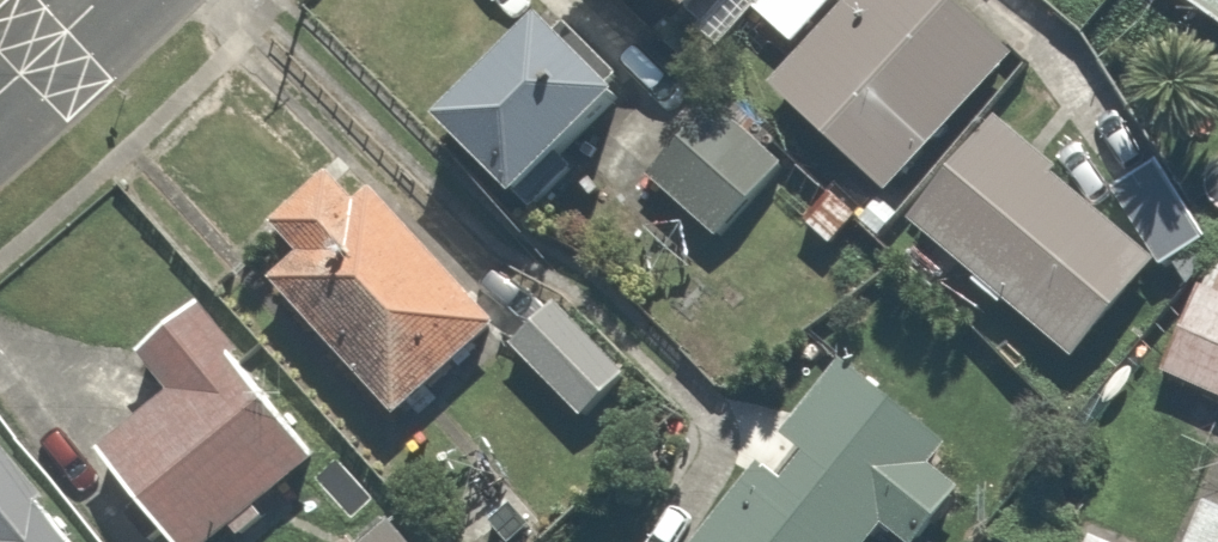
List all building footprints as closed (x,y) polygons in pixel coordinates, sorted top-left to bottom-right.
[(700,26),(722,0),(669,0),(700,26)] [(796,38),(828,0),(752,0),(796,38)] [(757,84),(876,185),(856,208),(879,228),(893,211),(976,113),(985,102),(1026,54),(1017,47),(962,0),(828,0),(796,38),(757,84)] [(1017,47),(1049,9),(1038,0),(962,0),(1017,47)] [(1217,25),(1217,0),(1182,0),(1217,25)] [(548,9),(439,116),(506,184),(615,77),(548,9)] [(712,94),(635,169),(706,241),(782,166),(712,94)] [(1088,207),(976,113),(893,211),(1047,341),(1130,243),(1154,263),(1201,208),(1135,151),(1088,207)] [(490,314),(369,181),(352,197),(318,160),(259,215),(292,251),(263,278),(384,410),(490,314)] [(1159,363),(1217,389),(1217,260),(1206,255),(1159,363)] [(553,297),(507,339),(574,412),(619,370),(553,297)] [(92,448),(172,541),(207,541),(304,460),(222,363),(236,350),(196,303),(126,363),(154,396),(92,448)] [(931,454),(938,445),(831,359),(684,541),(861,541),(874,525),(895,541),(903,541),(957,475),(931,454)] [(0,435),(0,541),(91,541),(0,435)] [(1201,491),(1180,541),(1217,541),(1217,498),(1201,491)] [(349,541),(415,541),(382,509),(349,541)]
